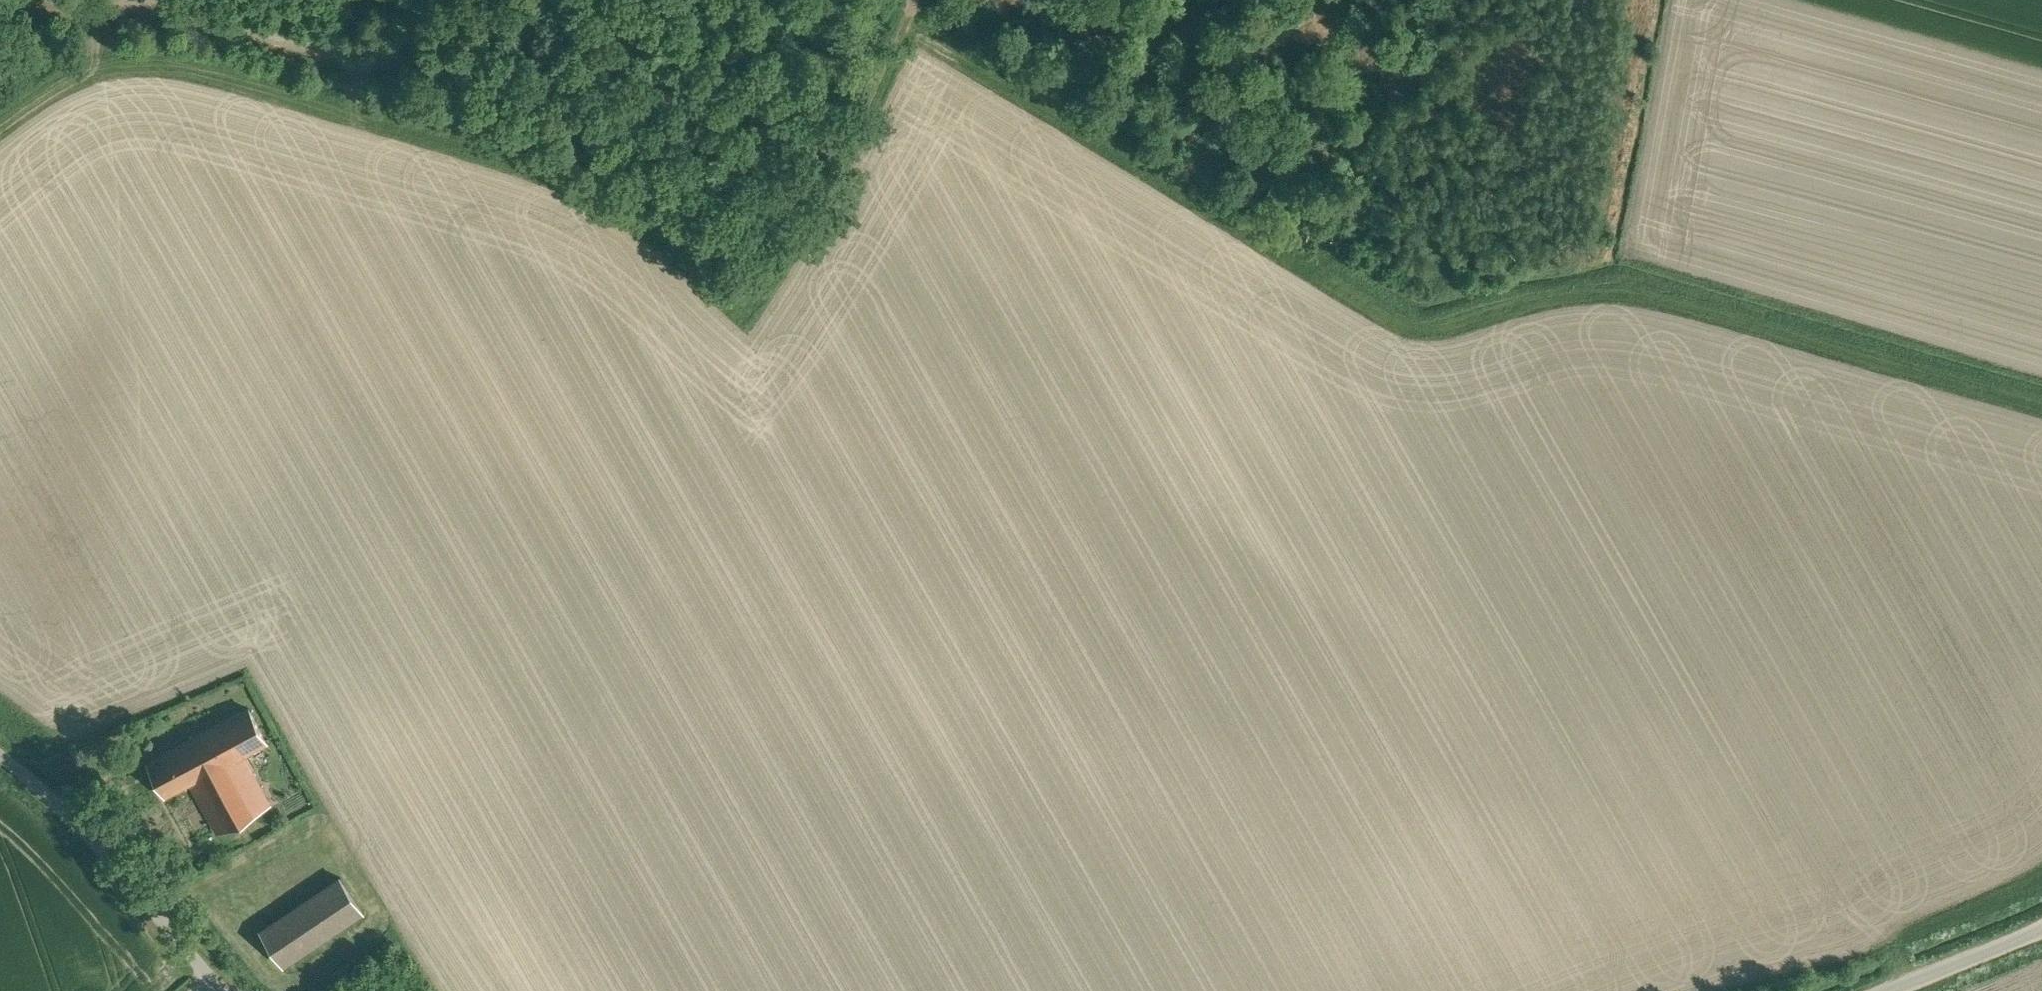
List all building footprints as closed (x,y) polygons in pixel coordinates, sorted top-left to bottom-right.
[(248,706),(148,761),(166,795),(191,781),(242,754),(266,740),(248,706)] [(269,804),(242,754),(191,781),(218,832),(269,804)] [(341,876),(261,930),(283,964),(364,910),(341,876)]
